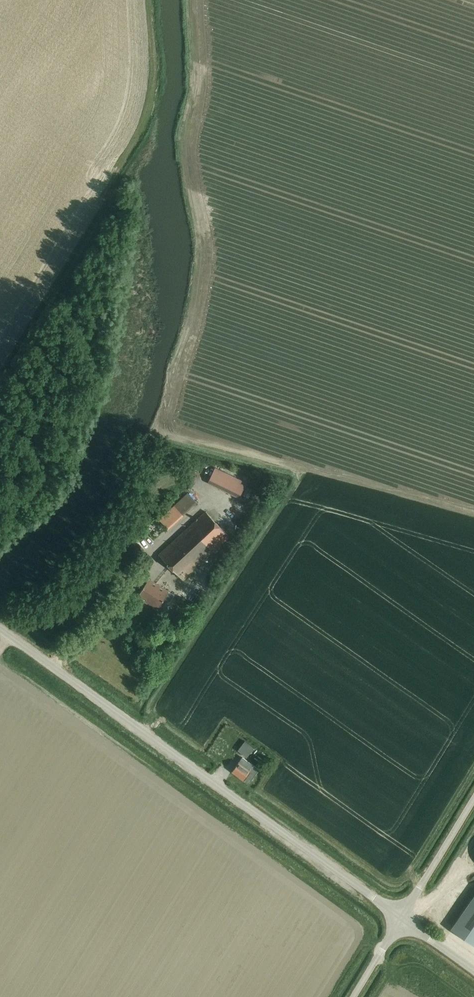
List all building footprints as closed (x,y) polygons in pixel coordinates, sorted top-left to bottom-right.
[(224,474),(217,487),(239,498),(245,484),(224,474)] [(179,517),(182,514),(196,502),(188,493),(174,505),(175,506),(171,509),(179,517)] [(182,580),(190,573),(230,535),(205,509),(158,555),(182,580)] [(170,602),(174,595),(149,578),(137,596),(157,609),(164,598),(170,602)] [(250,746),(246,743),(239,752),(247,758),(256,746),(252,743),(250,746)] [(252,786),(261,774),(241,759),(232,771),(252,786)] [(452,928),(473,943),(473,895),(452,928)]
